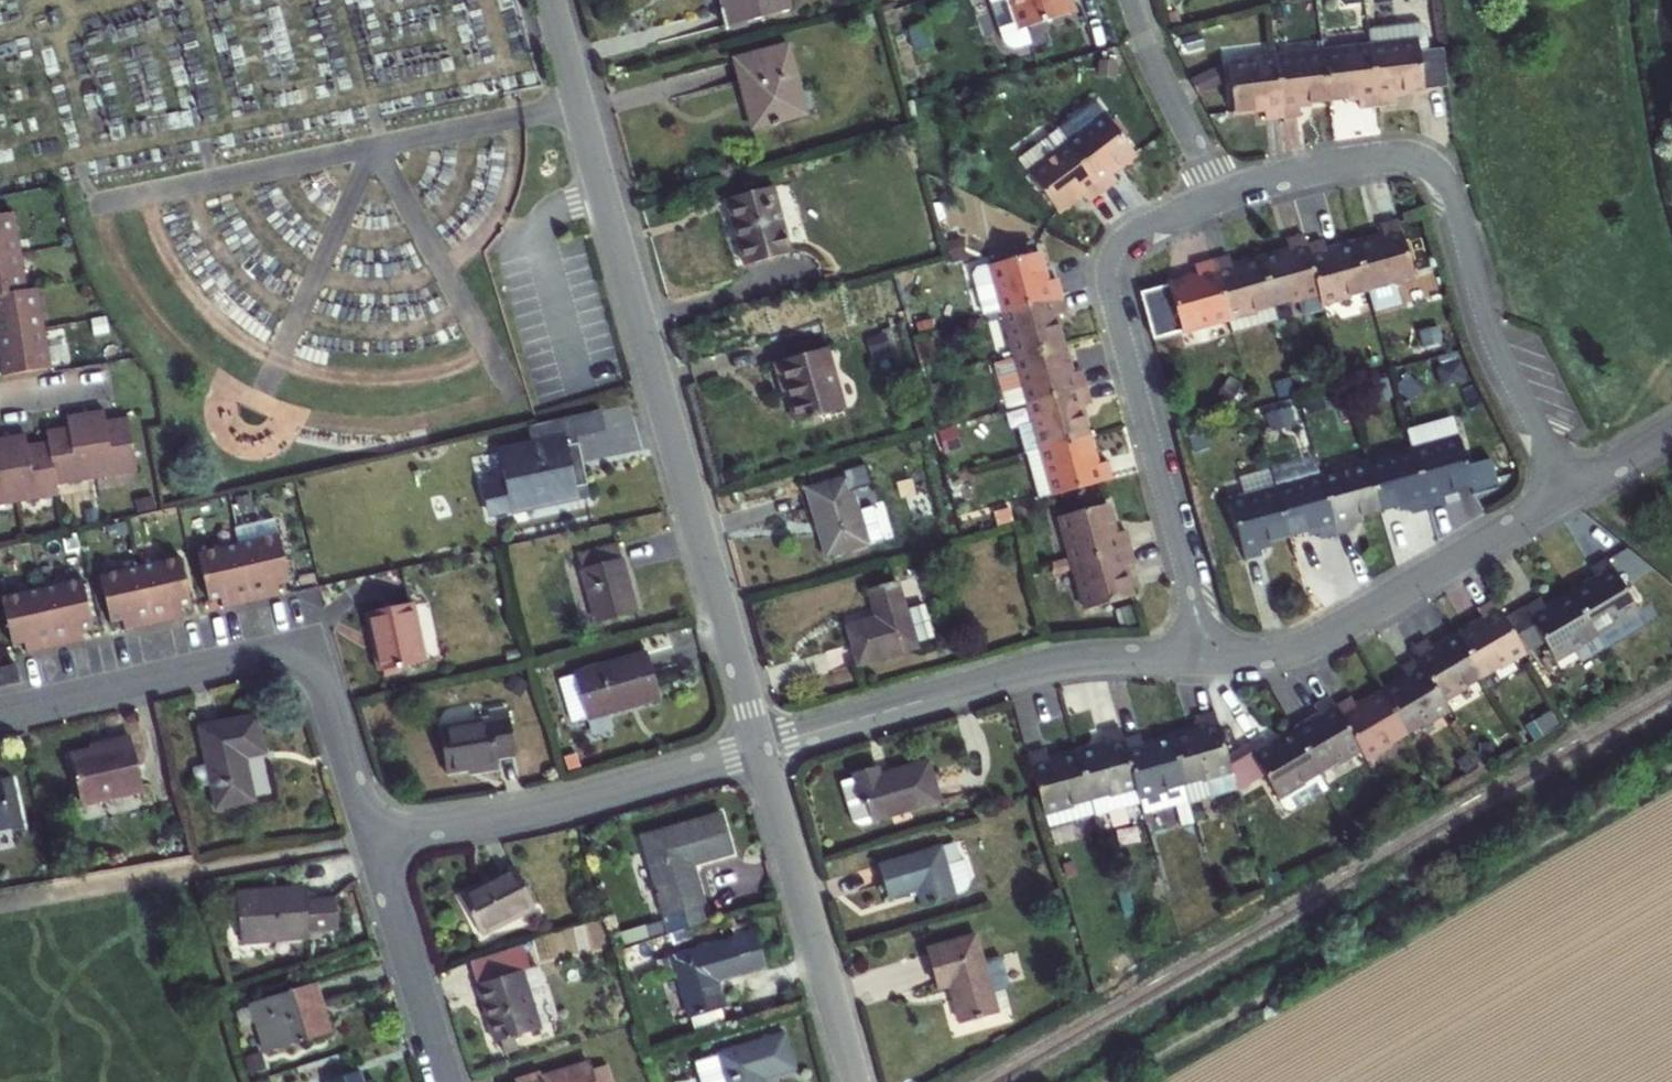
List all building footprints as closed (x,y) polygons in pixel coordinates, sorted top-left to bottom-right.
[(787,0),(721,0),(723,9),(720,10),(725,28),(790,11),(787,0)] [(1022,47),(1030,44),(1025,28),(1019,30),(1009,0),(989,0),(1001,36),(1005,43),(1015,47),(1022,47)] [(1019,30),(1025,28),(1072,13),(1067,0),(1009,0),(1019,30)] [(924,25),(908,31),(915,51),(931,45),(924,25)] [(1418,26),(1366,32),(1368,49),(1416,43),(1417,54),(1427,52),(1424,31),(1418,26)] [(1188,53),(1204,49),(1200,34),(1184,38),(1188,53)] [(1391,95),(1422,92),(1417,54),(1416,43),(1368,49),(1375,108),(1393,106),(1391,95)] [(793,96),(800,94),(787,46),(733,60),(744,98),(747,97),(756,129),(799,117),(793,96)] [(1375,108),(1368,49),(1321,54),(1327,103),(1357,100),(1358,110),(1375,108)] [(1442,51),(1427,52),(1417,54),(1422,92),(1446,89),(1442,51)] [(1327,103),(1321,54),(1274,60),(1281,120),(1299,118),(1297,107),(1327,103)] [(1274,60),(1226,66),(1232,114),(1263,111),(1264,122),(1281,120),(1274,60)] [(1117,63),(1099,61),(1098,77),(1116,79),(1117,63)] [(1215,69),(1190,81),(1198,97),(1223,84),(1215,69)] [(800,94),(793,96),(799,117),(805,116),(800,94)] [(752,130),(756,129),(747,97),(744,98),(752,130)] [(1056,132),(1066,145),(1105,116),(1094,103),(1056,132)] [(1134,156),(1105,116),(1066,145),(1102,193),(1116,183),(1109,174),(1134,156)] [(1027,174),(1066,145),(1056,132),(1017,161),(1027,174)] [(1102,193),(1066,145),(1027,174),(1057,213),(1082,195),(1088,204),(1102,193)] [(789,255),(772,188),(727,199),(745,266),(789,255)] [(13,213),(0,215),(0,257),(20,254),(13,213)] [(1380,226),(1383,237),(1354,245),(1367,292),(1414,279),(1398,221),(1380,226)] [(1300,300),(1318,295),(1305,247),(1302,237),(1285,242),(1288,252),(1260,260),(1273,308),(1300,300)] [(951,265),(967,260),(961,239),(946,243),(951,265)] [(1325,253),(1322,243),(1305,247),(1318,295),(1321,305),(1367,292),(1354,245),(1325,253)] [(1037,253),(990,266),(1003,313),(1061,297),(1056,280),(1045,283),(1037,253)] [(20,254),(0,257),(0,298),(8,296),(8,294),(26,291),(20,254)] [(1231,268),(1228,258),(1211,262),(1227,320),(1273,308),(1260,260),(1231,268)] [(1168,285),(1182,333),(1227,320),(1211,262),(1194,267),(1197,277),(1168,285)] [(986,318),(1003,313),(990,266),(978,270),(974,277),(986,318)] [(1152,341),(1182,333),(1168,285),(1139,294),(1152,341)] [(8,296),(0,298),(0,336),(43,329),(37,289),(26,291),(8,294),(8,296)] [(1321,305),(1318,295),(1300,300),(1305,317),(1323,312),(1321,305)] [(1061,297),(1003,313),(1015,359),(1063,346),(1055,317),(1065,314),(1061,297)] [(1273,308),(1227,320),(1231,335),(1277,322),(1273,308)] [(934,329),(932,320),(915,324),(917,333),(934,329)] [(1423,347),(1442,344),(1439,327),(1420,331),(1423,347)] [(43,329),(0,336),(0,372),(1,378),(50,370),(43,329)] [(890,353),(885,334),(866,340),(872,359),(890,353)] [(938,359),(933,341),(916,346),(921,364),(938,359)] [(1063,346),(1015,359),(1023,389),(1028,405),(1086,389),(1081,372),(1071,375),(1063,346)] [(843,411),(826,349),(772,364),(779,387),(785,385),(789,398),(796,424),(843,411)] [(1003,394),(1023,389),(1015,359),(995,364),(1003,394)] [(1359,359),(1343,364),(1349,383),(1364,379),(1359,359)] [(1442,387),(1467,379),(1462,362),(1437,369),(1442,387)] [(1422,392),(1410,376),(1397,387),(1409,402),(1422,392)] [(1214,399),(1228,409),(1243,386),(1229,377),(1214,399)] [(1278,399),(1294,394),(1290,379),(1274,384),(1278,399)] [(1387,379),(1374,382),(1378,402),(1392,399),(1387,379)] [(932,405),(946,401),(941,383),(927,387),(932,405)] [(1023,389),(1003,394),(1008,410),(1012,409),(1028,405),(1023,389)] [(1086,389),(1028,405),(1040,450),(1088,437),(1080,408),(1090,406),(1086,389)] [(1326,410),(1322,396),(1304,401),(1308,415),(1326,410)] [(1040,450),(1028,405),(1012,409),(1025,455),(1026,454),(1040,450)] [(1296,426),(1291,408),(1266,415),(1271,432),(1296,426)] [(105,422),(103,411),(85,414),(95,479),(136,473),(128,418),(105,422)] [(529,427),(533,445),(565,438),(602,431),(598,412),(529,427)] [(66,417),(68,428),(46,431),(47,442),(51,463),(53,463),(57,485),(95,479),(85,414),(66,417)] [(1406,432),(1412,452),(1458,439),(1453,419),(1406,432)] [(962,449),(955,428),(938,433),(944,455),(962,449)] [(1204,433),(1189,439),(1194,454),(1210,449),(1204,433)] [(27,446),(25,435),(6,438),(17,503),(59,496),(57,485),(53,463),(51,463),(47,442),(27,446)] [(1040,450),(1053,497),(1111,481),(1106,463),(1096,466),(1088,437),(1040,450)] [(17,503),(6,438),(0,439),(0,506),(17,503)] [(578,500),(576,489),(567,447),(565,438),(533,445),(499,452),(505,482),(512,513),(578,500)] [(1442,495),(1470,486),(1466,468),(1458,439),(1412,452),(1428,509),(1444,505),(1442,495)] [(585,487),(576,445),(567,447),(576,489),(585,487)] [(1053,497),(1040,450),(1026,454),(1038,501),(1053,497)] [(1428,509),(1412,452),(1366,464),(1379,512),(1408,504),(1410,509),(1411,514),(1428,509)] [(1466,468),(1470,486),(1473,496),(1498,489),(1491,461),(1466,468)] [(1379,512),(1366,464),(1320,477),(1336,535),(1353,531),(1350,520),(1379,512)] [(1336,535),(1320,477),(1274,490),(1288,537),(1317,529),(1320,540),(1336,535)] [(826,558),(867,546),(857,512),(847,479),(806,491),(806,493),(811,508),(826,558)] [(489,518),(512,513),(505,482),(483,487),(489,518)] [(1274,490),(1228,503),(1244,561),(1262,556),(1260,551),(1259,546),(1288,537),(1274,490)] [(806,493),(800,495),(805,510),(811,508),(806,493)] [(253,507),(251,495),(236,498),(239,510),(253,507)] [(138,514),(156,510),(153,498),(136,502),(138,514)] [(1106,505),(1059,518),(1072,565),(1130,549),(1125,532),(1115,535),(1106,505)] [(857,512),(867,546),(882,541),(872,508),(857,512)] [(96,509),(84,511),(87,524),(99,522),(96,509)] [(1014,525),(1009,509),(993,513),(998,530),(1014,525)] [(126,524),(107,529),(110,540),(129,535),(126,524)] [(289,584),(278,537),(238,546),(250,604),(268,600),(279,598),(277,586),(289,584)] [(250,604),(238,546),(197,555),(208,602),(220,600),(222,610),(237,607),(250,604)] [(582,571),(622,560),(618,546),(578,557),(582,571)] [(1134,566),(1130,549),(1072,565),(1085,611),(1132,598),(1124,568),(1134,566)] [(191,606),(180,559),(139,568),(152,626),(170,622),(181,620),(179,609),(191,606)] [(636,612),(622,560),(582,571),(597,623),(636,612)] [(1591,570),(1597,579),(1571,594),(1596,637),(1638,612),(1607,561),(1591,570)] [(152,626),(139,568),(99,577),(109,625),(121,622),(124,632),(136,630),(152,626)] [(317,584),(315,574),(298,577),(300,587),(317,584)] [(92,628),(82,581),(41,590),(54,648),(68,645),(83,642),(80,631),(92,628)] [(916,650),(914,645),(904,611),(896,583),(868,592),(876,619),(846,628),(858,667),(916,650)] [(54,648),(41,590),(0,599),(11,646),(23,644),(26,655),(40,651),(54,648)] [(1545,610),(1540,600),(1505,621),(1524,653),(1543,642),(1554,661),(1596,637),(1571,594),(1545,610)] [(1478,611),(1484,621),(1458,636),(1483,678),(1524,653),(1505,621),(1494,602),(1478,611)] [(424,663),(412,604),(366,614),(378,673),(424,663)] [(904,611),(914,645),(932,640),(922,606),(904,611)] [(1120,629),(1136,624),(1131,607),(1115,612),(1120,629)] [(1432,651),(1426,642),(1411,651),(1417,660),(1442,702),(1483,678),(1458,636),(1432,651)] [(520,662),(518,650),(504,653),(507,665),(520,662)] [(575,677),(587,720),(587,721),(629,709),(627,704),(657,695),(646,655),(574,675),(575,677)] [(1402,669),(1407,678),(1382,693),(1406,735),(1447,711),(1442,702),(1417,660),(1402,669)] [(16,666),(0,670),(0,688),(19,684),(16,666)] [(587,720),(575,677),(559,681),(572,725),(587,720)] [(1355,709),(1350,700),(1335,708),(1360,750),(1365,760),(1406,735),(1382,693),(1355,709)] [(659,701),(657,695),(627,704),(629,709),(659,701)] [(1314,707),(1320,717),(1294,732),(1319,774),(1360,750),(1335,708),(1329,699),(1314,707)] [(1560,726),(1551,712),(1526,727),(1535,742),(1560,726)] [(439,730),(446,775),(469,771),(498,767),(497,761),(515,758),(508,713),(489,716),(490,722),(439,730)] [(1197,720),(1200,731),(1171,739),(1190,802),(1190,805),(1213,799),(1218,791),(1235,786),(1227,759),(1215,715),(1197,720)] [(206,766),(211,786),(216,810),(253,802),(244,759),(265,755),(257,717),(199,729),(206,766)] [(1103,735),(1106,746),(1077,754),(1095,817),(1132,806),(1140,803),(1123,741),(1120,731),(1103,735)] [(1268,748),(1263,738),(1247,748),(1264,777),(1277,799),(1283,810),(1290,812),(1328,790),(1319,774),(1294,732),(1268,748)] [(132,743),(131,737),(90,746),(91,752),(132,743)] [(1190,802),(1171,739),(1142,747),(1140,737),(1123,741),(1140,803),(1144,815),(1190,802)] [(132,743),(91,752),(70,757),(81,806),(144,792),(132,743)] [(1494,757),(1493,744),(1480,745),(1480,758),(1494,757)] [(1238,793),(1264,777),(1247,748),(1227,759),(1235,786),(1238,793)] [(1048,763),(1045,752),(1028,757),(1048,830),(1095,817),(1077,754),(1048,763)] [(580,768),(576,755),(560,760),(564,773),(580,768)] [(1477,767),(1466,755),(1458,763),(1469,775),(1477,767)] [(879,777),(877,769),(853,776),(854,780),(861,804),(866,802),(872,823),(940,802),(928,763),(879,777)] [(197,789),(211,786),(206,766),(192,768),(197,789)] [(470,778),(499,773),(498,767),(469,771),(470,778)] [(861,804),(854,780),(841,783),(853,823),(859,827),(872,823),(866,802),(861,804)] [(10,827),(6,809),(0,781),(0,829),(10,827)] [(1144,815),(1140,803),(1132,806),(1137,824),(1145,821),(1144,815)] [(16,825),(13,807),(6,809),(10,827),(16,825)] [(733,854),(722,814),(642,837),(670,935),(710,924),(693,865),(733,854)] [(922,906),(955,896),(946,866),(940,848),(879,866),(889,899),(917,890),(922,906)] [(946,866),(955,896),(961,893),(966,889),(969,884),(969,877),(964,861),(946,866)] [(1073,863),(1063,866),(1067,879),(1077,876),(1073,863)] [(533,908),(514,871),(460,898),(480,936),(533,908)] [(1282,884),(1278,874),(1262,879),(1266,890),(1282,884)] [(309,937),(308,932),(306,902),(304,891),(237,897),(241,943),(309,937)] [(1128,892),(1118,895),(1123,914),(1133,912),(1128,892)] [(306,902),(308,932),(338,929),(335,900),(306,902)] [(665,936),(661,923),(617,936),(621,949),(665,936)] [(765,969),(755,935),(673,959),(691,1018),(725,1008),(717,983),(765,969)] [(996,1013),(991,995),(982,963),(975,936),(927,949),(938,990),(949,987),(959,1024),(996,1013)] [(522,945),(469,962),(477,986),(522,972),(530,969),(522,945)] [(982,963),(991,995),(1004,991),(995,959),(982,963)] [(555,1023),(538,967),(530,969),(522,972),(540,1028),(555,1023)] [(540,1028),(522,972),(477,986),(495,1043),(500,1042),(505,1056),(519,1051),(515,1037),(540,1029),(540,1028)] [(315,1006),(321,1005),(315,985),(250,1005),(265,1055),(324,1036),(315,1006)] [(330,1035),(321,1005),(315,1006),(324,1036),(330,1035)] [(727,1081),(763,1081),(763,1080),(794,1071),(785,1037),(719,1055),(727,1081)] [(249,1077),(267,1071),(262,1054),(243,1060),(249,1077)] [(719,1055),(695,1062),(701,1081),(727,1081),(719,1055)] [(590,1071),(588,1064),(542,1078),(529,1081),(594,1081),(590,1071)] [(594,1081),(612,1081),(607,1066),(590,1071),(594,1081)] [(361,1072),(329,1081),(364,1081),(361,1072)] [(540,1072),(515,1080),(516,1081),(529,1081),(542,1078),(540,1072)]
